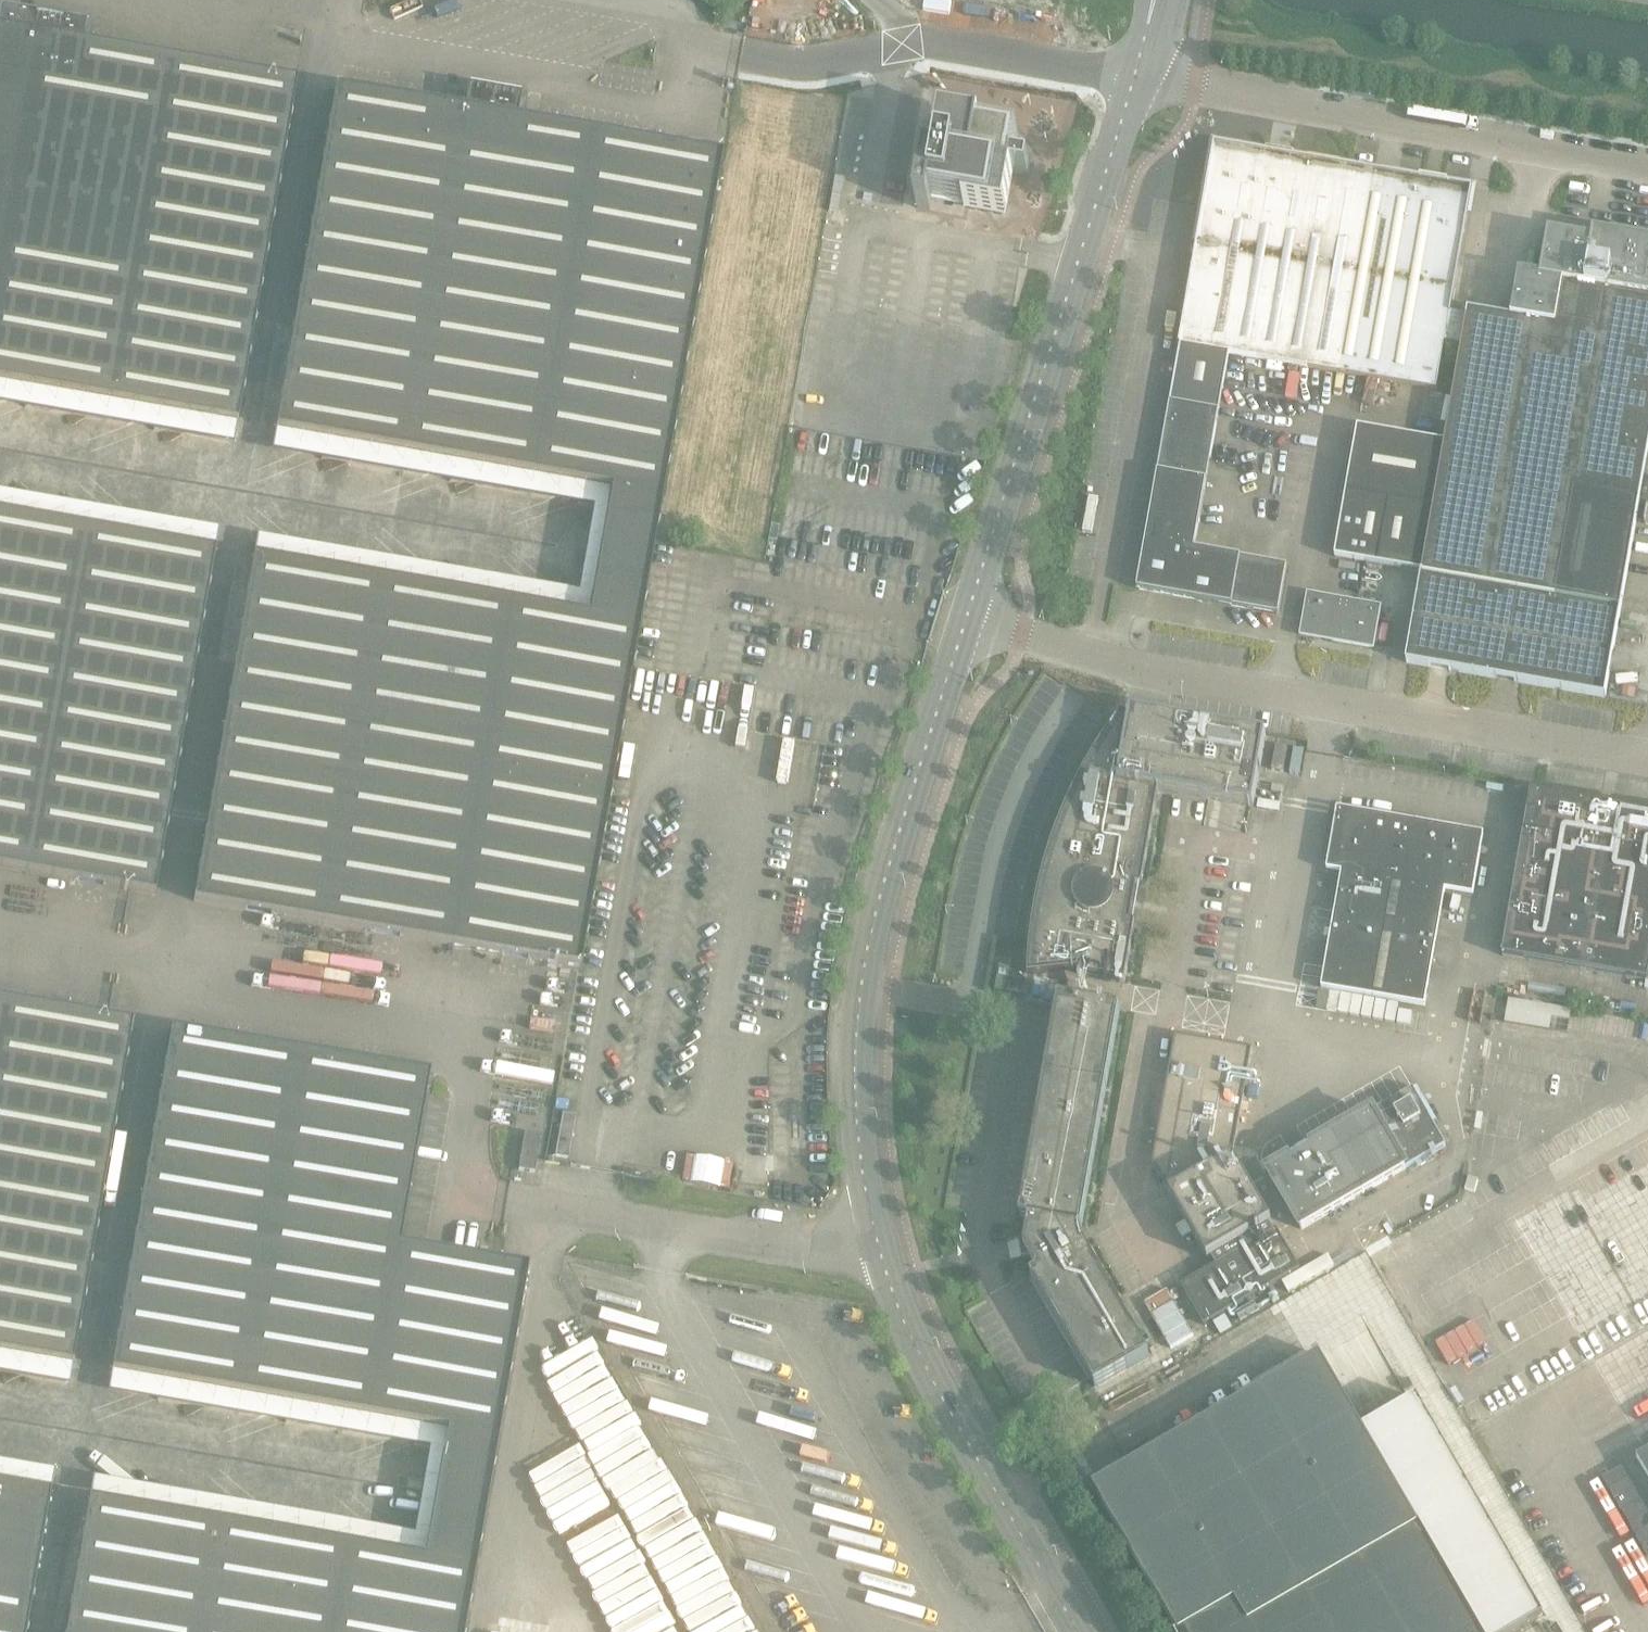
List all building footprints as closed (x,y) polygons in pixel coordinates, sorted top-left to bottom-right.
[(237,424),(297,81),(83,44),(87,22),(0,7),(0,8),(0,383),(237,424)] [(464,110),(336,88),(276,431),(611,489),(589,616),(254,558),(194,902),(581,969),(655,543),(722,155),(517,119),(521,97),(493,93),(468,88),(464,110)] [(937,162),(925,160),(917,208),(930,211),(932,198),(944,200),(944,201),(944,202),(945,203),(946,205),(947,205),(948,206),(949,206),(950,206),(951,205),(953,204),(953,203),(954,202),(965,204),(964,209),(1006,216),(1013,175),(1028,177),(1030,165),(1010,162),(1014,139),(979,133),(981,123),(940,116),(933,155),(938,156),(937,162)] [(1214,143),(1178,346),(1180,346),(1228,355),(1436,390),(1444,343),(1462,346),(1467,318),(1450,315),(1473,189),(1214,143)] [(843,227),(845,214),(832,212),(830,225),(843,227)] [(1422,573),(1406,662),(1406,663),(1605,698),(1647,453),(1647,244),(1593,234),(1592,241),(1548,234),(1541,277),(1519,273),(1511,319),(1468,312),(1467,318),(1462,346),(1445,443),(1422,573)] [(1164,342),(1163,350),(1170,351),(1171,343),(1164,342)] [(1180,346),(1170,402),(1137,589),(1278,614),(1287,565),(1194,549),(1228,355),(1180,346)] [(1334,557),(1422,573),(1445,443),(1357,428),(1334,557)] [(0,514),(0,868),(155,895),(215,552),(0,514)] [(1308,594),(1301,635),(1373,648),(1380,607),(1308,594)] [(1076,789),(1072,798),(1067,808),(1063,818),(1057,832),(1054,842),(1050,853),(1047,862),(1045,872),(1041,885),(1038,899),(1036,909),(1035,918),(1033,930),(1032,938),(1030,954),(1030,962),(1029,975),(1079,969),(1079,967),(1086,968),(1084,977),(1125,984),(1136,924),(1134,924),(1130,922),(1137,887),(1140,886),(1142,886),(1159,791),(1253,808),(1266,736),(1131,712),(1130,717),(1123,716),(1123,713),(1115,724),(1108,734),(1103,742),(1096,754),(1088,766),(1083,776),(1076,789)] [(1277,746),(1272,771),(1283,773),(1288,748),(1277,746)] [(1502,956),(1647,982),(1647,980),(1647,811),(1531,790),(1502,956)] [(1483,835),(1348,811),(1338,809),(1327,870),(1342,872),(1322,988),(1425,1006),(1445,890),(1473,895),(1483,835)] [(999,965),(995,991),(1005,992),(1009,967),(999,965)] [(1009,979),(1007,993),(1026,996),(1028,982),(1009,979)] [(1575,992),(1573,1002),(1591,1005),(1593,995),(1575,992)] [(1121,1009),(1093,1004),(1059,998),(1057,1006),(1045,1077),(1020,1219),(1029,1221),(1024,1248),(1039,1273),(1031,1278),(1089,1378),(1095,1388),(1150,1356),(1085,1246),(1082,1246),(1079,1230),(1082,1230),(1107,1088),(1121,1009)] [(0,999),(0,1353),(74,1366),(133,1022),(0,999)] [(1509,999),(1505,1022),(1550,1030),(1552,1019),(1569,1022),(1571,1010),(1509,999)] [(172,1029),(130,1267),(112,1372),(447,1431),(499,1439),(528,1272),(529,1267),(497,1262),(401,1245),(430,1074),(172,1029)] [(1176,1036),(1153,1164),(1209,1260),(1212,1258),(1217,1266),(1201,1275),(1182,1285),(1181,1286),(1184,1290),(1204,1325),(1212,1320),(1224,1313),(1300,1270),(1277,1231),(1274,1232),(1269,1225),(1272,1224),(1234,1158),(1253,1050),(1176,1036)] [(1413,1090),(1269,1173),(1301,1230),(1446,1146),(1413,1090)] [(519,1169),(519,1171),(535,1173),(537,1161),(541,1137),(525,1134),(519,1169)] [(1145,1304),(1170,1348),(1192,1335),(1166,1291),(1145,1304)] [(1224,1313),(1212,1320),(1220,1334),(1232,1327),(1224,1313)] [(1093,1487),(1094,1489),(1127,1546),(1130,1550),(1177,1631),(1518,1631),(1521,1630),(1523,1629),(1536,1622),(1544,1617),(1418,1399),(1363,1430),(1319,1356),(1093,1487)] [(499,1439),(447,1431),(425,1558),(476,1567),(499,1439)] [(1637,1459),(1647,1478),(1647,1453),(1639,1458),(1637,1459)] [(0,1484),(0,1631),(27,1631),(51,1493),(0,1484)] [(72,1604),(67,1631),(465,1631),(476,1567),(425,1558),(90,1500),(72,1604)]
